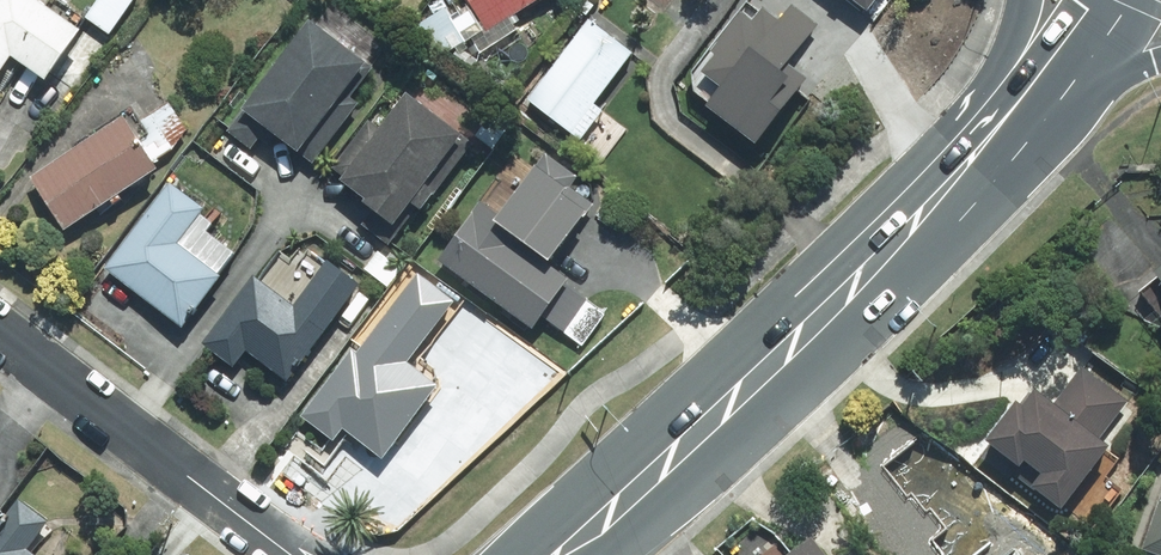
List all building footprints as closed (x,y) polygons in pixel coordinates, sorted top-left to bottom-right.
[(47,77),(70,93),(137,0),(102,0),(75,38),(22,0),(0,0),(0,68),(4,64),(38,89),(47,77)] [(481,37),(543,0),(458,0),(481,37)] [(861,18),(875,0),(837,0),(861,18)] [(578,144),(599,117),(589,110),(628,58),(583,24),(523,102),(578,144)] [(268,144),(291,161),(357,69),(301,28),(224,135),(249,153),(256,143),(264,149),(268,144)] [(401,99),(377,131),(367,124),(331,174),(340,181),(335,189),(360,207),(355,214),(388,238),(392,231),(458,142),(401,99)] [(154,176),(120,122),(26,181),(60,235),(154,176)] [(562,193),(528,170),(495,220),(477,209),(435,272),(525,333),(558,283),(545,274),(580,221),(554,204),(562,193)] [(197,223),(203,214),(164,186),(101,275),(181,332),(231,261),(201,240),(208,230),(197,223)] [(1146,282),(1133,293),(1160,330),(1160,262),(1142,276),(1146,282)] [(289,309),(251,280),(211,332),(198,350),(229,374),(242,357),(281,387),(357,289),(324,263),(289,309)] [(392,390),(380,380),(348,355),(297,420),(330,446),(338,435),(377,465),(432,393),(406,372),(392,390)] [(1086,375),(1052,414),(1026,390),(976,448),(1051,513),(1101,456),(1090,447),(1124,408),(1086,375)] [(1136,551),(1147,554),(1160,554),(1160,484),(1136,551)] [(34,545),(52,522),(22,499),(0,527),(0,554),(47,554),(34,545)]
